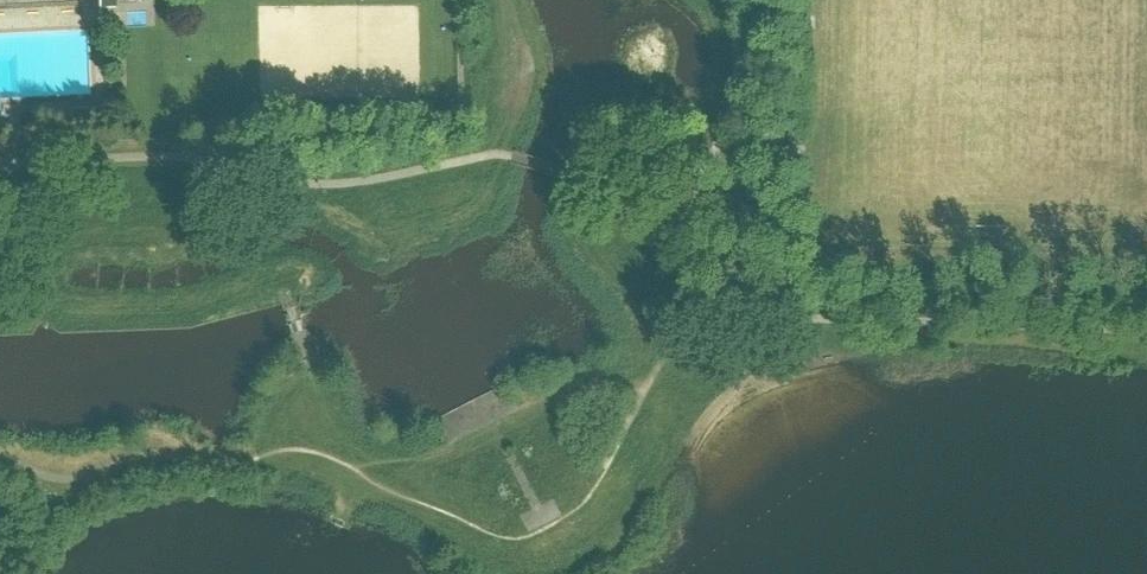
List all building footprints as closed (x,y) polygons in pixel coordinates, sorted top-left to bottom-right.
[(103,10),(118,10),(118,0),(103,0),(103,10)]
